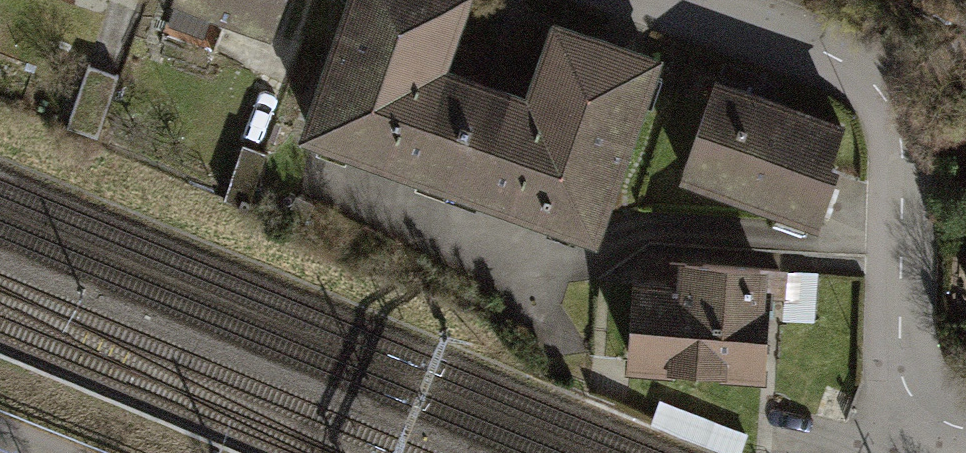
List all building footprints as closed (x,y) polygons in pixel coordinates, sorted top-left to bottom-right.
[(271,31),(282,0),(181,0),(271,31)] [(449,177),(483,84),(433,68),(456,0),(354,0),(310,127),(449,177)] [(531,101),(483,84),(449,177),(589,228),(649,61),(558,28),(531,101)] [(125,75),(90,64),(68,129),(103,140),(125,75)] [(841,122),(715,76),(680,174),(816,224),(833,176),(823,172),(841,122)] [(272,154),(246,146),(230,193),(256,202),(272,154)] [(677,279),(631,277),(627,370),(763,377),(769,264),(703,261),(678,259),(677,279)] [(819,274),(788,272),(785,319),(816,321),(819,274)] [(658,397),(651,416),(740,452),(748,434),(658,397)]
